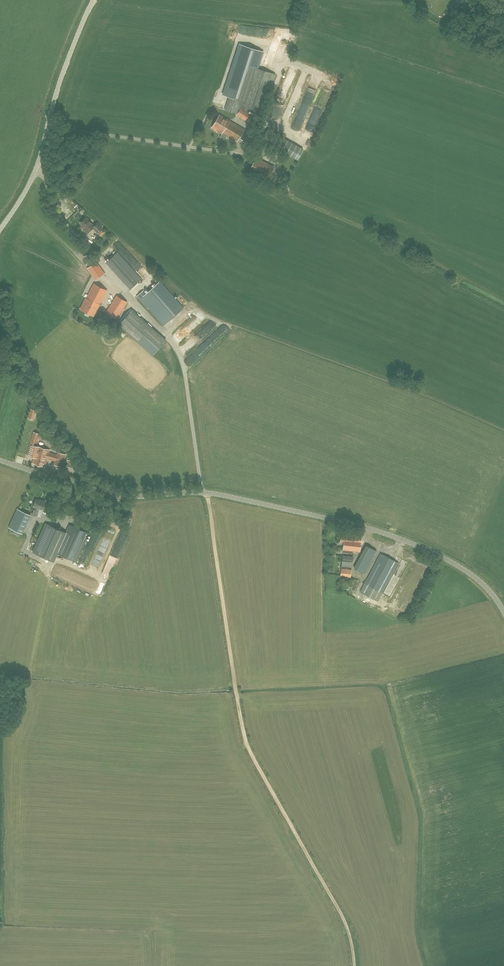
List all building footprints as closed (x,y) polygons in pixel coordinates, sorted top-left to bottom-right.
[(453,5),(458,9),(465,0),(456,0),(453,5)] [(238,114),(237,115),(249,122),(253,115),(247,112),(249,108),(262,112),(274,74),(257,68),(262,52),(240,44),(223,95),(229,97),(225,110),(238,114)] [(313,77),(306,98),(312,100),(319,79),(313,77)] [(237,142),(244,129),(219,114),(212,127),(222,134),(223,133),(237,142)] [(311,135),(317,121),(311,118),(305,133),(311,135)] [(297,160),(303,148),(271,131),(268,136),(271,138),(268,144),(297,160)] [(85,228),(84,229),(88,232),(93,228),(98,233),(102,228),(97,223),(94,226),(86,217),(80,223),(85,228)] [(104,228),(98,234),(101,236),(107,231),(104,228)] [(117,252),(106,262),(130,289),(141,279),(117,252)] [(104,273),(96,262),(87,268),(95,280),(104,273)] [(164,325),(184,308),(160,281),(146,293),(143,290),(137,296),(148,308),(149,307),(164,325)] [(86,298),(80,309),(93,316),(107,290),(94,283),(87,298),(86,298)] [(117,295),(106,313),(116,319),(127,302),(117,295)] [(152,355),(166,340),(132,310),(119,325),(152,355)] [(199,313),(172,338),(177,343),(203,318),(199,313)] [(220,326),(204,343),(210,349),(226,332),(220,326)] [(32,435),(26,455),(34,457),(32,463),(45,467),(47,459),(49,452),(50,450),(36,446),(38,437),(32,435)] [(49,452),(47,459),(55,461),(54,464),(62,467),(65,456),(65,454),(57,452),(57,454),(56,454),(49,452)] [(68,461),(72,467),(77,464),(72,458),(68,461)] [(32,515),(37,516),(38,512),(40,508),(43,509),(45,501),(39,499),(39,500),(36,499),(35,502),(33,502),(32,502),(32,503),(32,504),(32,505),(33,506),(35,507),(33,510),(32,515)] [(17,509),(9,527),(22,533),(30,515),(17,509)] [(32,552),(54,562),(58,554),(76,562),(89,533),(70,525),(66,533),(45,523),(38,539),(32,551),(32,552)] [(344,543),(343,550),(352,551),(360,552),(362,533),(341,531),(340,543),(344,543)] [(366,545),(354,568),(364,573),(376,551),(366,545)] [(377,602),(382,593),(398,563),(380,553),(364,584),(360,592),(377,602)] [(341,566),(351,567),(353,556),(342,555),(341,566)] [(341,568),(340,577),(351,578),(351,569),(341,568)]
